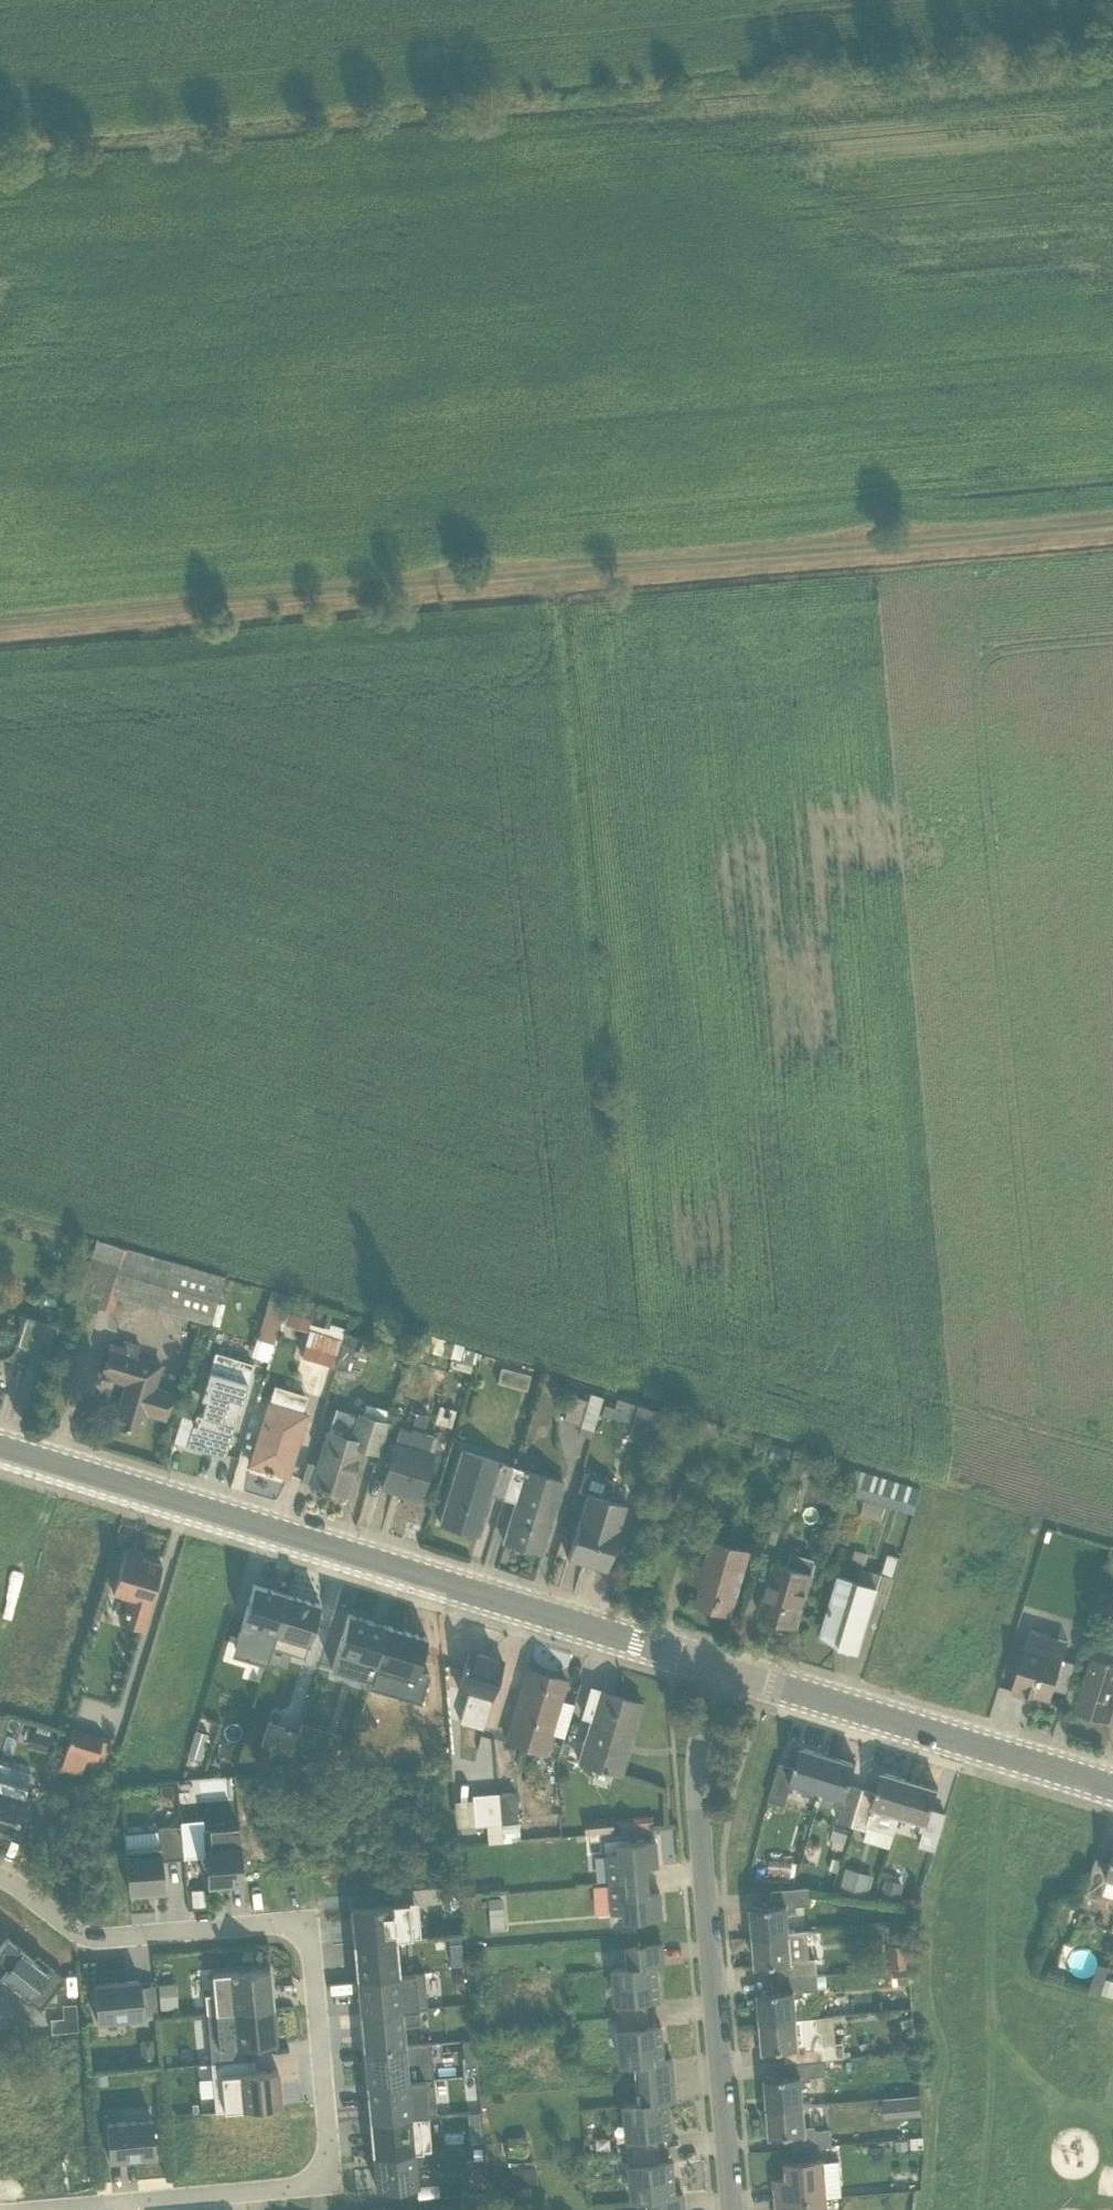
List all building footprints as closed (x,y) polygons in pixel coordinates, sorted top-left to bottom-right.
[(225,1274),(92,1238),(76,1301),(112,1310),(116,1295),(209,1321),(225,1274)] [(251,1355),(267,1360),(287,1293),(271,1288),(251,1355)] [(300,1355),(335,1366),(345,1332),(324,1327),(322,1331),(309,1327),(316,1302),(294,1296),(285,1324),(308,1330),(300,1355)] [(46,1352),(50,1335),(57,1336),(60,1325),(25,1315),(17,1343),(46,1352)] [(345,1332),(335,1366),(359,1373),(369,1338),(345,1331),(345,1332)] [(461,1406),(478,1349),(426,1333),(421,1347),(423,1348),(420,1357),(457,1369),(453,1383),(455,1384),(449,1402),(461,1406)] [(139,1431),(145,1410),(163,1416),(171,1390),(156,1386),(163,1362),(137,1354),(140,1343),(124,1338),(122,1344),(110,1341),(99,1376),(126,1384),(114,1423),(139,1431)] [(185,1445),(223,1456),(253,1362),(215,1350),(200,1398),(205,1399),(200,1414),(195,1413),(185,1445)] [(497,1381),(526,1388),(530,1374),(501,1366),(497,1381)] [(576,1431),(590,1435),(604,1387),(585,1382),(583,1391),(588,1393),(587,1398),(570,1393),(562,1418),(579,1423),(576,1431)] [(625,1436),(652,1445),(662,1410),(615,1396),(613,1405),(602,1402),(600,1413),(629,1421),(625,1436)] [(273,1470),(287,1475),(306,1411),(271,1400),(251,1464),(259,1467),(259,1466),(266,1468),(265,1472),(272,1474),(273,1470)] [(327,1487),(346,1493),(350,1477),(357,1479),(366,1450),(377,1453),(388,1419),(384,1418),(387,1408),(365,1402),(362,1412),(356,1410),(355,1413),(335,1407),(329,1429),(325,1428),(309,1482),(321,1485),(320,1488),(326,1490),(327,1487)] [(381,1485),(419,1496),(438,1434),(400,1422),(381,1485)] [(439,1521),(477,1532),(489,1492),(502,1496),(511,1465),(501,1461),(501,1460),(462,1448),(439,1521)] [(834,1476),(853,1481),(857,1467),(838,1462),(834,1476)] [(503,1540),(540,1551),(563,1479),(523,1467),(523,1468),(511,1465),(502,1496),(515,1500),(503,1540)] [(857,1467),(853,1481),(849,1494),(865,1499),(860,1512),(883,1519),(887,1506),(902,1510),(909,1483),(857,1467)] [(567,1556),(605,1567),(626,1500),(608,1494),(612,1478),(582,1469),(576,1488),(586,1491),(567,1556)] [(673,1503),(683,1506),(689,1484),(678,1482),(673,1503)] [(731,1609),(733,1609),(753,1545),(713,1532),(697,1581),(702,1582),(697,1599),(698,1599),(698,1598),(731,1608),(731,1609)] [(759,1612),(797,1623),(817,1556),(791,1549),(787,1561),(775,1558),(759,1612)] [(123,1550),(112,1590),(128,1595),(120,1621),(141,1627),(150,1600),(149,1600),(160,1562),(123,1550)] [(820,1637),(858,1648),(872,1600),(885,1604),(893,1575),(892,1574),(898,1554),(888,1551),(882,1571),(862,1565),(858,1578),(839,1573),(820,1637)] [(233,1646),(268,1657),(288,1593),(253,1582),(233,1646)] [(289,1651),(303,1655),(319,1603),(288,1593),(268,1657),(267,1660),(284,1665),(289,1651)] [(332,1668),(370,1679),(386,1624),(348,1613),(332,1668)] [(370,1679),(368,1686),(419,1699),(426,1672),(417,1670),(426,1636),(386,1624),(370,1679)] [(1026,1690),(1050,1697),(1066,1646),(1046,1640),(1043,1648),(1026,1643),(1011,1690),(1025,1694),(1026,1690)] [(1112,1721),(1112,1718),(1112,1645),(1096,1640),(1074,1709),(1112,1721)] [(459,1719),(481,1725),(501,1658),(468,1648),(457,1687),(467,1691),(459,1719)] [(504,1740),(542,1751),(565,1678),(527,1666),(504,1740)] [(575,1759),(619,1772),(641,1701),(590,1685),(581,1715),(588,1718),(575,1759)] [(28,1745),(43,1749),(50,1728),(34,1722),(28,1745)] [(81,1769),(83,1757),(103,1760),(107,1733),(63,1726),(57,1765),(81,1769)] [(817,1788),(828,1753),(800,1744),(794,1766),(780,1762),(769,1797),(785,1802),(789,1788),(793,1789),(795,1781),(817,1788)] [(817,1788),(840,1795),(838,1803),(841,1804),(837,1819),(838,1819),(837,1823),(835,1823),(831,1837),(833,1837),(831,1844),(843,1848),(850,1826),(848,1825),(849,1822),(851,1822),(862,1785),(850,1781),(856,1761),(828,1753),(817,1788)] [(10,1833),(25,1784),(5,1778),(9,1765),(0,1762),(0,1830),(10,1833)] [(899,1812),(910,1777),(882,1769),(876,1789),(862,1785),(851,1822),(867,1827),(868,1821),(894,1829),(899,1812)] [(899,1812),(922,1819),(920,1827),(923,1828),(919,1843),(935,1848),(946,1811),(932,1806),(938,1786),(910,1777),(899,1812)] [(498,1791),(501,1839),(528,1837),(527,1818),(516,1819),(514,1790),(498,1791)] [(501,1839),(498,1791),(471,1793),(473,1823),(491,1822),(492,1840),(501,1839)] [(560,1830),(560,1827),(558,1809),(551,1810),(552,1817),(529,1819),(531,1833),(560,1830)] [(622,1824),(654,1823),(653,1813),(622,1814),(622,1824)] [(586,1831),(615,1829),(614,1814),(585,1817),(586,1831)] [(225,1881),(242,1880),(237,1823),(208,1825),(209,1843),(203,1843),(205,1867),(211,1867),(212,1878),(225,1877),(225,1881)] [(128,1890),(163,1887),(161,1858),(182,1856),(180,1824),(156,1826),(158,1844),(124,1846),(128,1890)] [(607,1850),(610,1880),(648,1877),(647,1864),(658,1863),(656,1838),(618,1841),(619,1849),(607,1850)] [(782,1868),(792,1871),(798,1850),(788,1847),(782,1868)] [(1110,1860),(1095,1856),(1081,1903),(1098,1908),(1101,1898),(1112,1902),(1112,1850),(1110,1860)] [(868,1894),(874,1872),(848,1864),(840,1889),(868,1894)] [(881,1891),(900,1897),(904,1880),(886,1875),(881,1891)] [(625,1918),(662,1915),(660,1890),(649,1891),(648,1877),(610,1880),(612,1910),(624,1909),(625,1918)] [(446,1916),(461,1915),(459,1883),(444,1884),(446,1916)] [(751,1905),(754,1932),(790,1930),(788,1907),(796,1907),(796,1903),(812,1902),(811,1886),(772,1889),(773,1903),(751,1905)] [(354,1941),(396,1937),(420,1935),(417,1900),(351,1906),(354,1941)] [(891,1965),(910,1963),(906,1920),(894,1921),(896,1941),(889,1942),(891,1965)] [(777,1961),(778,1974),(817,1971),(816,1956),(810,1956),(807,1929),(790,1930),(754,1932),(756,1962),(777,1961)] [(0,1943),(0,1976),(39,2008),(64,1977),(36,1955),(33,1959),(6,1936),(0,1943)] [(354,1941),(357,1976),(399,1972),(396,1937),(354,1941)] [(647,1998),(659,1997),(656,1964),(664,1963),(662,1941),(626,1944),(627,1963),(612,1964),(615,2001),(618,2001),(619,2014),(647,2011),(647,1998)] [(1089,1986),(1099,1989),(1103,1975),(1106,1963),(1097,1961),(1089,1986)] [(206,2011),(271,2005),(268,1966),(210,1972),(213,1992),(204,1993),(206,2011)] [(360,2012),(417,2007),(426,2006),(422,1970),(399,1972),(357,1976),(360,2012)] [(759,1990),(761,2019),(798,2016),(796,1993),(804,1992),(804,1988),(819,1987),(819,1985),(827,1985),(827,1981),(835,1980),(835,1970),(817,1971),(778,1974),(780,1988),(759,1990)] [(1112,1994),(1112,1978),(1103,1975),(1099,1989),(1112,1994)] [(96,2021),(143,2017),(139,1978),(92,1982),(96,2021)] [(159,2008),(178,2005),(173,1978),(154,1981),(159,2008)] [(274,2041),(271,2005),(206,2011),(211,2061),(246,2057),(244,2043),(274,2041)] [(360,2012),(363,2047),(404,2043),(402,2023),(418,2022),(417,2007),(360,2012)] [(638,2080),(674,2077),(672,2056),(664,2056),(661,2023),(648,2024),(647,2011),(619,2014),(620,2026),(617,2026),(621,2063),(636,2062),(638,2080)] [(763,2048),(785,2046),(786,2059),(825,2056),(851,2053),(851,2048),(844,2048),(844,2039),(823,2041),(822,2030),(817,2027),(817,2014),(798,2016),(761,2019),(763,2048)] [(464,2073),(474,2072),(471,2037),(461,2038),(464,2073)] [(140,2060),(155,2058),(153,2038),(138,2039),(140,2060)] [(366,2082),(432,2076),(429,2041),(404,2043),(363,2047),(366,2082)] [(766,2075),(768,2104),(805,2101),(803,2078),(811,2077),(810,2073),(826,2072),(825,2056),(786,2059),(786,2073),(766,2075)] [(215,2109),(280,2103),(277,2068),(255,2070),(253,2057),(246,2057),(211,2061),(215,2109)] [(366,2082),(370,2116),(427,2111),(435,2111),(432,2076),(366,2082)] [(624,2100),(626,2137),(629,2137),(630,2149),(659,2147),(657,2133),(671,2132),(668,2099),(675,2098),(674,2077),(638,2080),(639,2099),(624,2100)] [(815,2124),(807,2125),(805,2101),(768,2104),(770,2133),(792,2131),(793,2147),(832,2144),(832,2142),(842,2142),(841,2127),(831,2128),(831,2126),(815,2128),(815,2124)] [(468,2141),(480,2140),(478,2110),(466,2111),(468,2141)] [(373,2152),(430,2147),(427,2111),(370,2116),(373,2152)] [(108,2159),(155,2155),(151,2117),(105,2119),(108,2159)] [(588,2140),(604,2139),(603,2125),(587,2126),(587,2127),(584,2127),(585,2139),(588,2139),(588,2140)] [(508,2153),(526,2151),(524,2133),(506,2135),(507,2139),(499,2140),(499,2144),(498,2144),(498,2148),(500,2148),(500,2152),(507,2152),(508,2153)] [(432,2165),(430,2147),(373,2152),(376,2187),(418,2184),(416,2166),(432,2165)] [(683,2191),(676,2192),(673,2159),(659,2160),(659,2147),(630,2149),(631,2161),(629,2161),(632,2197),(647,2197),(648,2209),(685,2209),(683,2191)] [(774,2177),(776,2199),(828,2195),(825,2156),(786,2159),(787,2176),(774,2177)] [(512,2183),(536,2181),(534,2164),(533,2164),(533,2159),(512,2160),(512,2165),(511,2165),(512,2183)] [(828,2195),(776,2199),(777,2209),(829,2209),(828,2195)]
